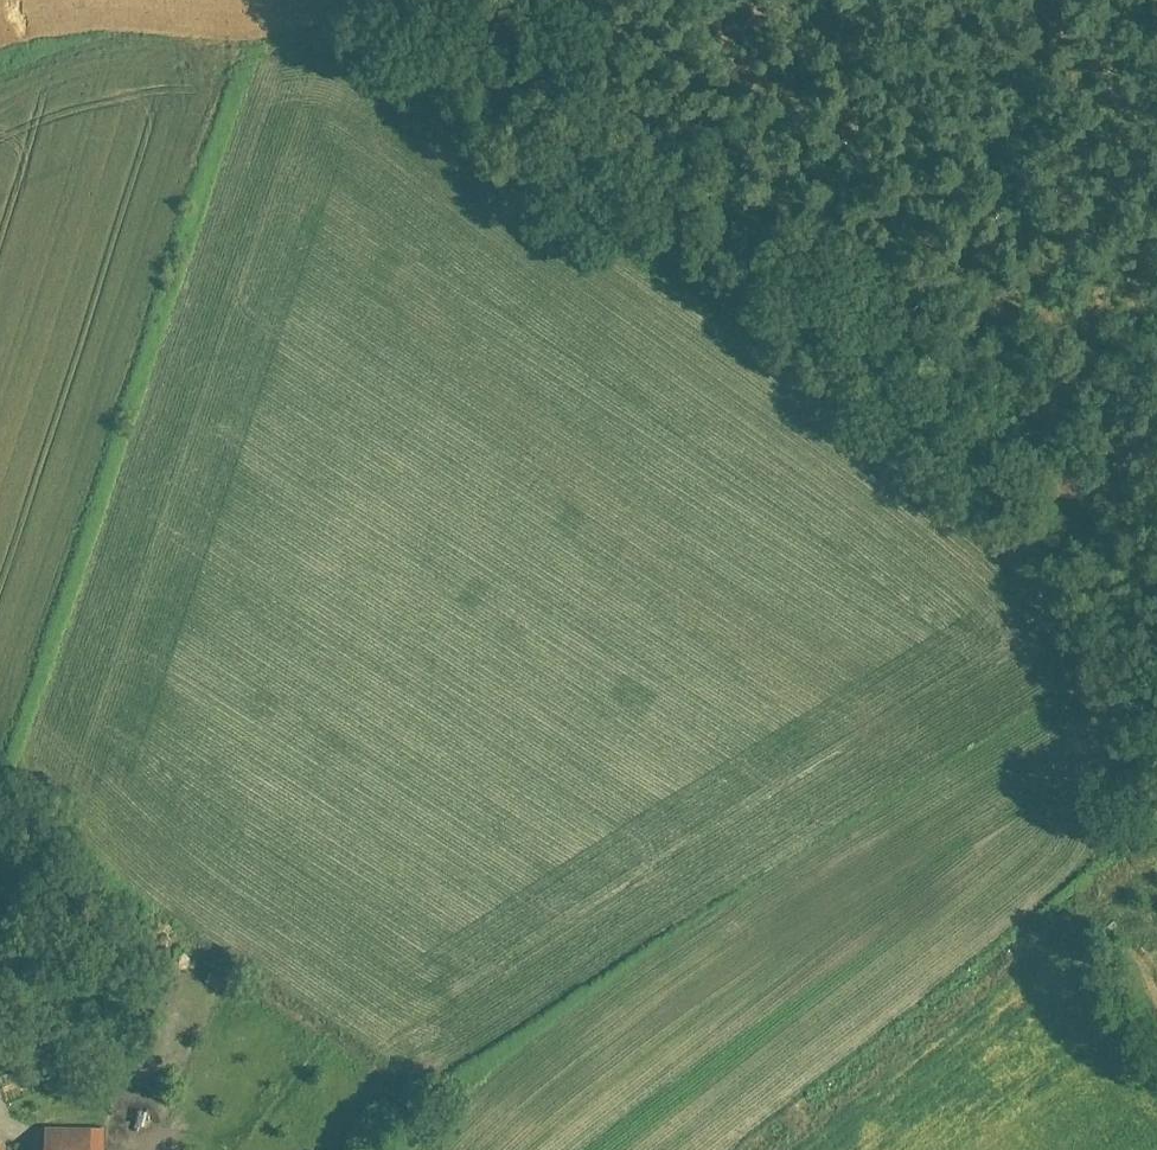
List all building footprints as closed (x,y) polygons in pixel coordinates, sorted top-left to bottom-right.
[(38,1149),(98,1149),(97,1132),(38,1134),(38,1149)]
